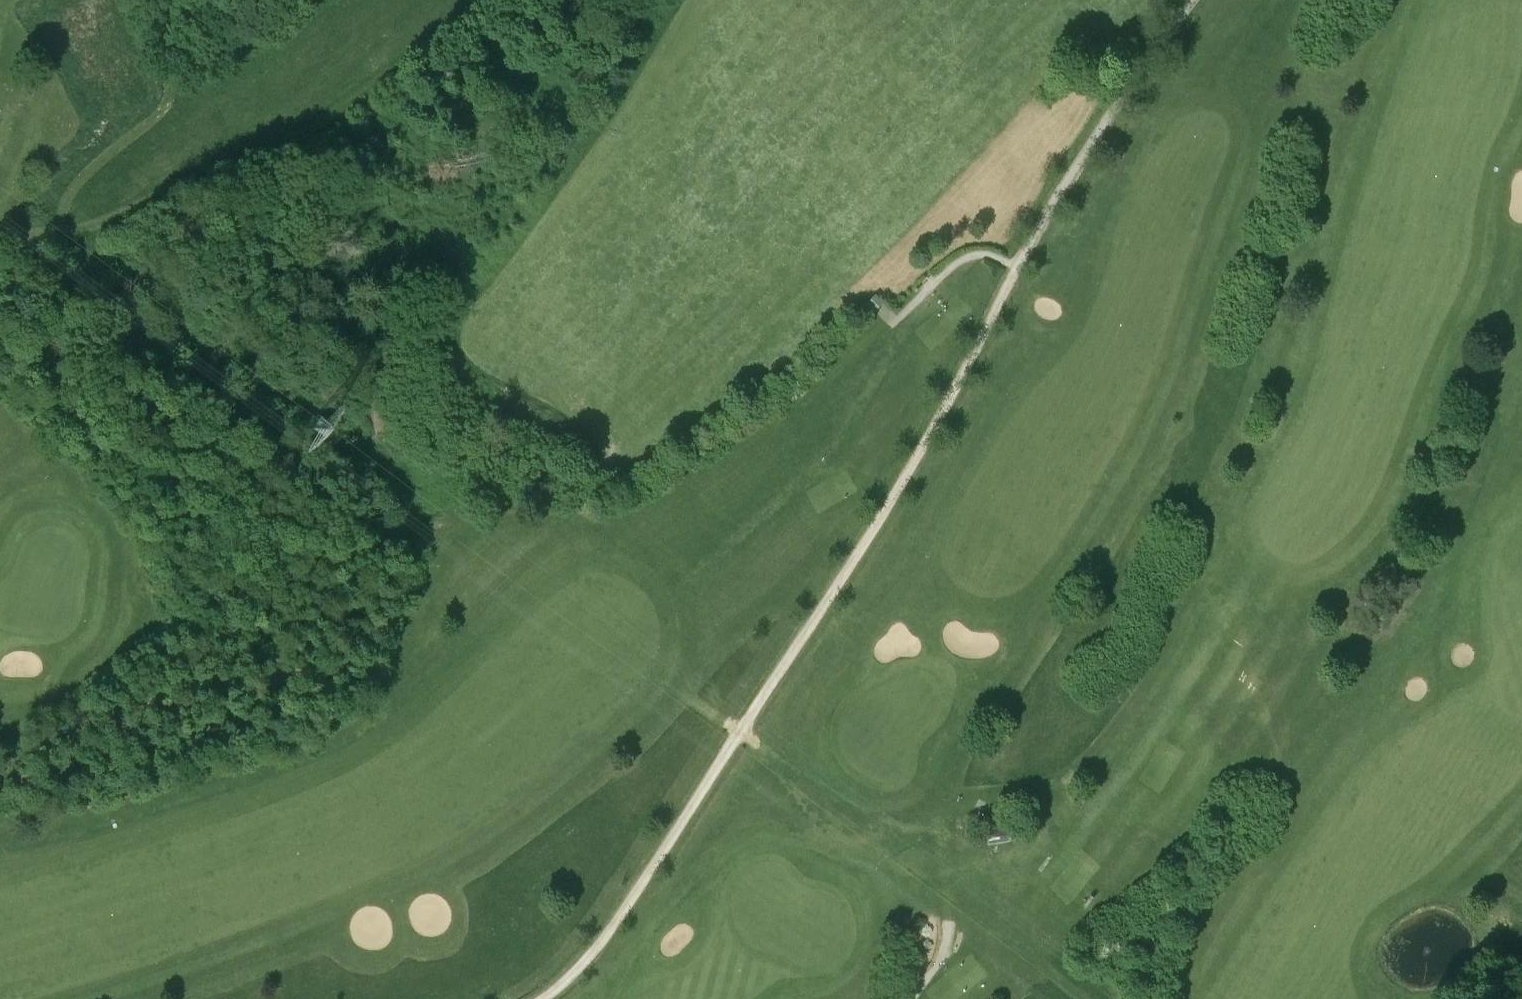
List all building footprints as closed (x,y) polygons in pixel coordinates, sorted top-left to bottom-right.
[(1013,838),(1011,823),(990,826),(992,841),(1013,838)]
